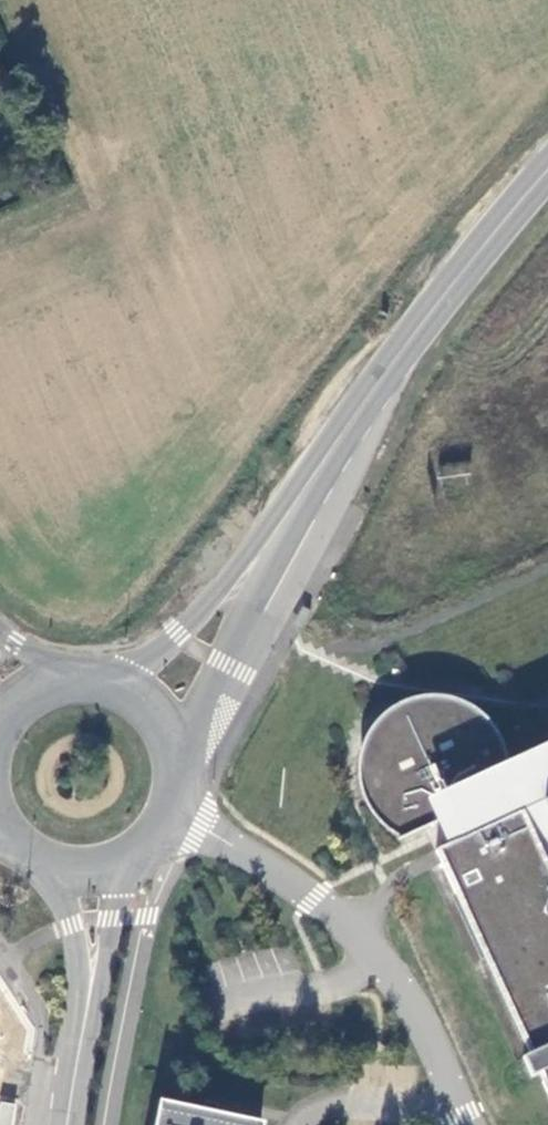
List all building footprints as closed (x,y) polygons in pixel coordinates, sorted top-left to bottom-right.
[(449,846),(436,852),(443,867),(456,894),(461,892),(464,898),(460,899),(529,1049),(532,1047),(534,1053),(523,1058),(532,1077),(540,1074),(547,1091),(547,760),(505,780),(505,766),(504,757),(502,748),(494,732),(482,718),(475,713),(459,704),(442,700),(433,699),(424,700),(406,705),(398,708),(390,713),(383,719),(377,726),(367,741),(365,750),(362,759),(361,767),(361,777),(362,785),(368,803),(373,810),(384,824),(391,830),(404,837),(399,839),(399,840),(438,822),(445,836),(449,846)] [(234,1123),(235,1117),(160,1101),(155,1124),(164,1124),(234,1123)]
